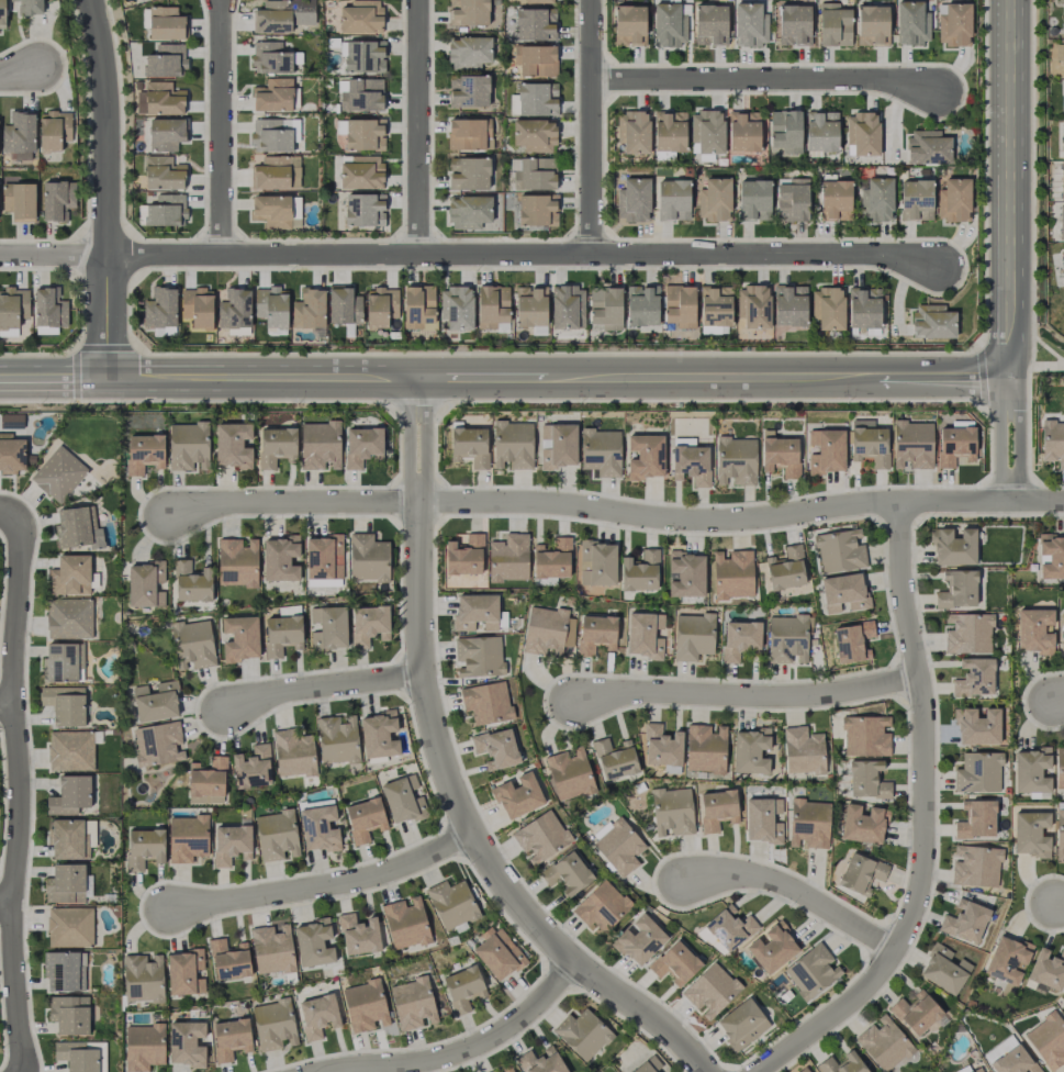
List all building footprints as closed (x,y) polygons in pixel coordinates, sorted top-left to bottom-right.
[(43,0),(10,0),(10,2),(17,2),(18,15),(43,14),(43,0)] [(290,33),(291,1),(263,0),(263,10),(253,9),(253,32),(290,33)] [(381,0),(372,0),(351,0),(351,6),(340,6),(340,32),(381,32),(381,0)] [(449,25),(488,25),(488,0),(450,0),(449,25)] [(922,1),(896,1),(897,44),(929,44),(929,12),(922,12),(922,1)] [(688,46),(687,3),(654,4),(654,47),(688,46)] [(734,3),(735,46),(768,45),(768,14),(761,14),(761,3),(734,3)] [(851,9),(838,8),(839,3),(820,3),(819,45),(851,46),(851,9)] [(970,3),(937,3),(938,45),(970,45),(970,3)] [(727,5),(695,5),(694,45),(727,45),(727,5)] [(810,5),(778,6),(779,45),(811,44),(810,5)] [(645,6),(614,6),(614,45),(646,45),(645,6)] [(888,6),(857,6),(858,46),(871,46),(888,45),(888,6)] [(149,7),(149,39),(184,40),(184,16),(177,16),(177,8),(149,7)] [(516,9),(516,41),(555,40),(555,9),(516,9)] [(491,37),(448,37),(449,69),(480,68),(480,63),(491,63),(491,37)] [(345,72),(384,72),(384,41),(345,41),(345,72)] [(281,42),(252,42),(252,72),(292,73),(292,52),(281,52),(281,42)] [(155,44),(155,55),(145,55),(144,77),(184,78),(184,45),(155,44)] [(519,46),(519,76),(556,76),(555,46),(519,46)] [(488,106),(488,75),(448,76),(449,107),(488,106)] [(292,78),(266,78),(266,88),(254,87),(253,110),(291,111),(292,78)] [(383,110),(382,78),(339,80),(340,111),(383,110)] [(171,82),(145,82),(144,113),(184,114),(184,90),(171,90),(171,82)] [(550,115),(550,116),(557,116),(557,83),(550,83),(518,83),(518,115),(550,115)] [(685,112),(673,112),(673,111),(654,111),(654,151),(685,151),(685,112)] [(723,153),(722,111),(691,112),(692,143),(698,143),(698,154),(723,153)] [(801,154),(800,111),(770,111),(770,155),(801,154)] [(838,151),(837,111),(806,112),(806,152),(838,151)] [(34,112),(9,112),(9,125),(3,125),(2,152),(14,153),(14,160),(33,160),(34,112)] [(39,112),(40,152),(61,151),(60,141),(71,141),(71,112),(39,112)] [(616,142),(624,142),(623,153),(649,154),(649,113),(617,112),(616,142)] [(759,152),(760,112),(747,112),(729,112),(728,151),(759,152)] [(846,145),(853,145),(853,155),(879,155),(880,113),(846,113),(846,145)] [(448,118),(448,149),(491,149),(491,119),(448,118)] [(185,119),(149,119),(149,151),(177,151),(177,142),(185,142),(185,119)] [(291,152),(291,129),(298,129),(299,120),(252,119),(251,151),(291,152)] [(345,150),(384,150),(384,120),(345,119),(345,150)] [(513,146),(523,145),(523,152),(555,152),(555,120),(513,121),(513,146)] [(950,163),(950,137),(939,137),(939,130),(908,131),(908,164),(950,163)] [(251,188),(299,189),(299,156),(252,155),(251,188)] [(171,156),(144,156),(145,189),(184,188),(184,164),(172,165),(171,156)] [(382,157),(341,156),(340,188),(382,188),(382,157)] [(449,189),(488,190),(489,158),(450,157),(449,189)] [(555,189),(554,157),(511,158),(512,190),(555,189)] [(649,178),(623,178),(623,189),(616,189),(617,221),(649,221),(649,178)] [(700,221),(731,220),(730,178),(698,179),(700,221)] [(807,222),(808,179),(777,178),(777,221),(807,222)] [(892,178),(866,178),(866,188),(860,188),(860,221),(893,221),(892,178)] [(970,179),(944,178),(944,189),(938,189),(938,220),(969,221),(970,179)] [(657,180),(658,221),(690,220),(689,180),(657,180)] [(770,181),(739,180),(739,219),(754,219),(754,211),(759,211),(759,220),(770,220),(770,181)] [(851,181),(821,180),(820,219),(850,220),(851,181)] [(901,221),(933,220),(932,180),(900,180),(901,221)] [(61,221),(61,207),(75,207),(75,182),(43,182),(42,221),(61,221)] [(35,184),(3,184),(2,211),(11,212),(11,221),(34,221),(35,184)] [(156,194),(156,205),(145,205),(146,226),(186,225),(185,194),(156,194)] [(384,225),(384,194),(345,194),(345,226),(384,225)] [(518,225),(549,225),(549,226),(557,226),(558,194),(550,194),(550,195),(518,195),(518,225)] [(290,229),(289,195),(251,196),(252,220),(264,220),(264,229),(290,229)] [(480,229),(481,222),(490,222),(491,197),(449,196),(448,228),(480,229)] [(664,323),(675,323),(675,328),(694,328),(695,286),(664,285),(664,323)] [(775,285),(774,325),(806,326),(806,286),(796,286),(795,294),(789,294),(789,285),(775,285)] [(329,286),(329,324),(362,323),(361,295),(352,295),(352,286),(329,286)] [(404,286),(403,329),(435,329),(435,286),(404,286)] [(440,319),(448,319),(448,330),(473,330),(472,286),(440,287),(440,319)] [(508,286),(478,286),(477,329),(496,329),(496,322),(508,322),(508,286)] [(547,326),(546,286),(515,287),(516,327),(547,326)] [(552,329),(585,328),(584,286),(552,286),(552,329)] [(701,325),(732,325),(731,286),(700,286),(701,325)] [(770,328),(769,286),(737,286),(738,318),(744,318),(744,329),(770,328)] [(67,301),(58,301),(58,287),(34,287),(35,334),(57,334),(57,327),(68,327),(67,301)] [(176,287),(151,287),(151,301),(144,301),(143,326),(176,326),(176,287)] [(590,328),(622,328),(621,287),(589,288),(590,328)] [(849,328),(880,328),(880,298),(865,298),(865,287),(849,287),(849,328)] [(255,288),(255,317),(265,318),(265,329),(287,329),(288,288),(255,288)] [(293,328),(324,328),(325,289),(300,288),(300,302),(293,302),(293,328)] [(398,288),(367,288),(367,329),(388,329),(388,317),(398,317),(398,288)] [(819,330),(844,330),(843,288),(812,289),(813,319),(818,319),(819,330)] [(18,318),(29,318),(28,289),(0,289),(0,337),(18,336),(18,318)] [(181,289),(181,318),(191,318),(191,329),(212,330),(212,289),(181,289)] [(218,302),(219,328),(251,327),(250,289),(225,289),(225,301),(218,302)] [(944,305),(912,305),(913,338),(955,337),(955,311),(944,311),(944,305)] [(874,427),(873,420),(852,420),(852,428),(874,427)] [(933,422),(894,421),(893,469),(906,469),(906,468),(932,469),(933,422)] [(1041,422),(1042,461),(1058,460),(1058,469),(1063,469),(1063,421),(1041,422)] [(300,423),(301,470),(326,469),(340,469),(339,422),(300,423)] [(493,469),(502,469),(503,462),(509,462),(509,469),(532,469),(533,422),(493,422),(493,469)] [(208,423),(169,423),(170,471),(192,470),(192,463),(199,462),(199,470),(209,469),(208,423)] [(216,467),(252,467),(251,448),(242,448),(242,440),(252,439),(251,423),(215,423),(216,467)] [(577,466),(576,424),(539,424),(540,470),(550,470),(550,466),(577,466)] [(975,427),(938,427),(938,469),(954,468),(954,457),(965,457),(965,461),(975,461),(975,427)] [(275,470),(275,460),(296,460),(297,429),(259,428),(259,470),(275,470)] [(471,470),(488,469),(487,428),(450,428),(451,460),(471,460),(471,470)] [(887,428),(850,428),(851,461),(860,461),(860,459),(872,459),(872,469),(888,469),(887,428)] [(620,477),(620,430),(581,429),(581,469),(597,469),(597,477),(620,477)] [(762,472),(772,472),(772,466),(782,466),(782,479),(798,479),(798,438),(773,439),(773,430),(761,430),(762,472)] [(844,473),(843,430),(809,430),(809,446),(818,445),(818,454),(808,454),(808,473),(844,473)] [(25,439),(11,439),(11,433),(0,433),(0,473),(25,472),(25,439)] [(164,468),(163,435),(127,436),(128,476),(143,476),(143,465),(153,464),(153,469),(164,468)] [(627,436),(627,451),(636,451),(637,459),(627,459),(628,479),(664,478),(663,435),(627,436)] [(756,438),(717,438),(716,485),(729,485),(729,484),(755,485),(756,438)] [(672,445),(672,480),(682,480),(682,475),(692,475),(692,488),(709,487),(709,443),(686,443),(686,445),(672,445)] [(59,504),(88,471),(59,444),(29,478),(59,504)] [(104,545),(102,527),(95,528),(94,506),(55,509),(58,549),(104,545)] [(820,574),(867,568),(863,541),(862,541),(860,528),(815,535),(820,574)] [(975,565),(975,528),(960,529),(960,538),(952,538),(952,529),(932,529),(933,565),(975,565)] [(349,533),(350,581),(389,580),(388,541),(372,541),(372,533),(349,533)] [(482,574),(482,533),(466,533),(466,546),(455,546),(455,541),(444,541),(444,574),(482,574)] [(489,541),(488,581),(527,581),(528,534),(505,533),(505,541),(489,541)] [(1063,578),(1063,536),(1039,536),(1039,578),(1063,578)] [(298,537),(263,537),(263,581),(299,580),(298,565),(290,565),(289,557),(299,557),(298,537)] [(343,578),(342,537),(306,537),(306,579),(343,578)] [(533,577),(569,577),(570,537),(555,537),(554,549),(544,548),(544,544),(533,544),(533,577)] [(257,539),(244,539),(244,538),(217,539),(218,587),(257,586),(257,539)] [(616,542),(580,541),(579,585),(615,585),(616,542)] [(770,591),(806,584),(799,543),(783,546),(785,556),(764,560),(770,591)] [(621,591),(658,589),(657,548),(641,549),(641,562),(631,562),(631,556),(620,557),(621,591)] [(704,595),(703,555),(685,555),(685,550),(668,550),(668,596),(704,595)] [(753,597),(751,550),(729,551),(729,558),(722,559),(722,551),(712,551),(714,598),(753,597)] [(90,555),(58,555),(58,569),(50,569),(49,594),(89,594),(90,555)] [(211,601),(212,567),(201,567),(201,571),(190,571),(190,560),(176,559),(175,601),(211,601)] [(129,607),(164,607),(164,592),(155,592),(155,583),(164,583),(164,563),(128,564),(129,607)] [(975,570),(944,571),(945,591),(934,591),(935,608),(976,607),(975,570)] [(871,608),(868,585),(862,586),(860,574),(821,578),(825,615),(840,613),(839,603),(848,602),(849,611),(871,608)] [(497,595),(454,595),(455,631),(474,631),(474,622),(482,622),(482,631),(498,630),(497,595)] [(92,638),(91,599),(46,599),(47,638),(92,638)] [(302,647),(300,606),(278,606),(279,617),(265,618),(266,659),(282,658),(281,648),(302,647)] [(388,606),(352,607),(353,649),(368,648),(368,635),(379,635),(379,640),(389,640),(388,606)] [(572,647),(575,619),(567,618),(568,611),(528,606),(523,653),(545,655),(546,652),(561,653),(562,646),(572,647)] [(346,607),(309,608),(310,623),(320,622),(321,632),(310,632),(311,649),(347,648),(346,607)] [(1053,655),(1053,633),(1044,633),(1044,625),(1053,625),(1053,610),(1017,609),(1017,650),(1036,651),(1036,655),(1053,655)] [(626,656),(662,658),(663,638),(661,638),(662,614),(628,613),(626,656)] [(674,661),(696,662),(697,654),(713,654),(714,615),(675,614),(674,661)] [(991,614),(945,614),(945,627),(944,653),(991,653),(991,614)] [(616,617),(579,615),(578,656),(594,656),(594,645),(604,646),(604,650),(615,651),(616,617)] [(259,659),(257,616),(221,618),(222,633),(232,632),(233,641),(222,641),(223,661),(259,659)] [(768,616),(768,663),(793,663),(807,663),(807,616),(768,616)] [(215,666),(210,619),(172,624),(176,663),(192,661),(192,669),(215,666)] [(760,623),(724,622),(723,663),(738,663),(738,650),(760,650),(760,623)] [(838,664),(871,659),(869,648),(865,648),(864,639),(875,637),(873,622),(833,627),(838,664)] [(503,675),(501,636),(454,638),(455,664),(456,664),(457,677),(503,675)] [(48,644),(48,658),(42,658),(42,682),(83,681),(82,643),(48,644)] [(951,695),(993,695),(993,658),(959,658),(959,669),(964,669),(964,679),(952,679),(951,695)] [(137,722),(179,717),(175,680),(155,682),(156,692),(148,693),(147,685),(133,687),(137,722)] [(512,719),(505,681),(459,689),(463,711),(471,710),(473,726),(512,719)] [(53,727),(85,726),(84,687),(39,687),(40,706),(53,706),(53,727)] [(1000,708),(984,708),(984,718),(975,718),(976,709),(956,709),(956,744),(999,745),(1000,708)] [(400,755),(399,739),(389,740),(388,732),(396,731),(395,712),(360,715),(363,758),(400,755)] [(359,762),(356,715),(317,717),(319,764),(359,762)] [(889,756),(890,717),(843,716),(843,755),(889,756)] [(132,728),(138,767),(185,760),(183,747),(182,747),(178,721),(132,728)] [(681,765),(682,731),(670,731),(670,735),(661,735),(661,723),(646,723),(644,764),(681,765)] [(685,771),(724,772),(726,726),(713,725),(687,724),(685,771)] [(823,733),(806,734),(806,726),(783,727),(785,774),(825,772),(823,733)] [(272,731),(277,778),(316,774),(312,735),(296,737),(295,728),(272,731)] [(519,764),(511,728),(470,737),(474,753),(487,750),(489,760),(484,761),(487,771),(519,764)] [(768,773),(769,758),(759,758),(760,750),(769,750),(769,730),(734,729),(732,772),(768,773)] [(49,731),(48,770),(93,770),(94,732),(49,731)] [(639,772),(630,741),(610,747),(607,737),(592,741),(603,782),(639,772)] [(231,754),(235,789),(271,785),(268,743),(252,745),(253,757),(242,758),(242,753),(231,754)] [(595,791),(582,747),(568,751),(568,750),(544,757),(557,802),(595,791)] [(1014,751),(1014,792),(1050,792),(1050,777),(1041,777),(1041,769),(1050,769),(1050,747),(1040,747),(1040,751),(1014,751)] [(1055,748),(1056,787),(1063,787),(1063,747),(1055,748)] [(1000,752),(962,752),(962,769),(954,769),(954,792),(1000,791),(1000,752)] [(188,802),(224,803),(225,756),(210,756),(210,767),(199,767),(199,763),(189,762),(188,802)] [(883,760),(849,761),(850,798),(891,797),(890,781),(878,781),(877,771),(883,771),(883,760)] [(491,788),(505,821),(544,804),(530,771),(515,777),(519,786),(512,789),(509,781),(491,788)] [(380,784),(393,825),(427,814),(413,774),(380,784)] [(77,814),(77,808),(90,807),(90,775),(59,776),(59,796),(45,796),(46,815),(77,814)] [(690,788),(651,790),(654,837),(667,836),(693,834),(690,788)] [(699,793),(703,834),(718,833),(717,821),(729,820),(729,824),(738,823),(735,790),(699,793)] [(344,806),(354,846),(370,842),(367,830),(378,828),(378,831),(387,829),(379,797),(344,806)] [(782,823),(772,823),(772,813),(781,813),(781,799),(746,799),(745,842),(782,842),(782,823)] [(828,848),(829,801),(790,800),(789,847),(798,847),(798,840),(805,840),(804,848),(828,848)] [(961,801),(962,811),(968,811),(968,821),(954,821),(954,838),(995,837),(994,801),(961,801)] [(880,844),(884,808),(868,807),(867,815),(859,814),(860,805),(845,803),(840,839),(880,844)] [(304,853),(340,848),(338,828),(328,829),(327,821),(336,820),(334,806),(299,810),(304,853)] [(571,841),(551,808),(510,833),(524,856),(525,855),(532,866),(571,841)] [(254,815),(261,863),(286,859),(286,858),(299,856),(293,810),(254,815)] [(1050,836),(1040,836),(1040,827),(1049,827),(1050,812),(1014,812),(1013,855),(1050,856),(1050,836)] [(1056,812),(1057,859),(1063,859),(1063,812),(1056,812)] [(620,879),(639,864),(633,857),(645,848),(620,815),(589,840),(620,879)] [(169,816),(169,863),(192,863),(192,856),(208,856),(207,816),(169,816)] [(95,821),(48,821),(48,845),(53,845),(53,859),(89,859),(89,847),(95,847),(95,821)] [(213,826),(214,868),(230,868),(229,856),(240,856),(240,860),(251,860),(250,826),(213,826)] [(164,864),(164,829),(127,830),(128,871),(143,871),(143,859),(154,859),(155,864),(164,864)] [(998,887),(1000,848),(954,846),(953,858),(951,885),(998,887)] [(594,878),(571,849),(539,874),(548,886),(558,878),(565,887),(560,890),(567,899),(594,878)] [(883,882),(889,866),(850,851),(837,885),(867,897),(874,878),(883,882)] [(84,902),(85,864),(53,864),(53,877),(45,877),(44,902),(84,902)] [(632,905),(603,878),(571,911),(587,926),(592,921),(605,933),(632,905)] [(464,880),(448,887),(445,880),(425,889),(444,931),(480,916),(464,880)] [(431,940),(419,895),(405,899),(406,899),(380,905),(393,951),(431,940)] [(990,910),(960,898),(953,917),(944,914),(938,930),(976,944),(990,910)] [(703,925),(726,953),(759,927),(748,914),(741,920),(728,905),(703,925)] [(93,908),(48,908),(47,947),(92,947),(93,908)] [(668,938),(643,912),(612,942),(636,968),(668,938)] [(380,950),(376,916),(365,918),(366,923),(355,924),(354,913),(339,915),(344,955),(380,950)] [(294,924),(299,967),(335,963),(333,947),(324,948),(323,940),(331,939),(329,920),(294,924)] [(800,950),(779,921),(759,935),(760,936),(745,947),(765,976),(800,950)] [(275,925),(250,928),(256,975),(295,970),(289,923),(275,925)] [(526,960),(499,926),(471,949),(498,982),(526,960)] [(983,974),(1016,986),(1023,969),(1024,969),(1032,946),(998,934),(983,974)] [(247,944),(226,946),(225,938),(210,939),(214,980),(250,976),(247,944)] [(679,987),(702,965),(677,939),(647,967),(658,978),(665,972),(679,987)] [(781,971),(806,1002),(840,975),(830,962),(833,959),(819,941),(781,971)] [(954,996),(972,965),(960,958),(955,965),(948,961),(953,952),(936,943),(917,974),(954,996)] [(1061,992),(1063,985),(1063,950),(1061,948),(1057,960),(1047,956),(1049,950),(1038,946),(1026,979),(1061,992)] [(45,991),(85,991),(84,952),(45,952),(45,991)] [(163,1001),(162,954),(148,955),(148,954),(123,955),(124,1002),(163,1001)] [(707,1021),(741,989),(714,961),(680,993),(698,1012),(707,1021)] [(486,993),(475,965),(441,978),(456,1016),(471,1011),(467,1000),(486,993)] [(400,1032),(426,1026),(425,1025),(437,1022),(427,976),(388,985),(400,1032)] [(351,1034),(377,1028),(377,1027),(389,1025),(379,979),(341,987),(351,1034)] [(907,1004),(900,997),(888,1008),(916,1038),(943,1013),(921,990),(907,1004)] [(297,1001),(306,1042),(322,1039),(319,1026),(329,1024),(330,1029),(341,1027),(333,994),(297,1001)] [(89,1034),(88,996),(48,997),(49,1021),(56,1021),(57,1035),(89,1034)] [(770,1029),(751,998),(714,1020),(733,1051),(770,1029)] [(297,1044),(290,999),(251,1005),(259,1053),(285,1048),(284,1046),(297,1044)] [(586,1062),(613,1034),(585,1007),(573,1019),(567,1014),(552,1030),(586,1062)] [(1055,1011),(1023,1033),(1049,1071),(1050,1071),(1063,1062),(1063,1024),(1055,1011)] [(883,1071),(887,1071),(914,1049),(883,1013),(874,1022),(873,1021),(854,1039),(883,1071)] [(251,1050),(248,1019),(212,1022),(217,1064),(232,1062),(231,1052),(251,1050)] [(169,1066),(205,1066),(205,1046),(195,1046),(195,1037),(205,1037),(205,1022),(169,1022),(169,1066)] [(140,1071),(148,1071),(148,1064),(164,1065),(164,1025),(126,1024),(125,1071),(140,1071)] [(103,1048),(85,1049),(85,1041),(54,1042),(54,1060),(67,1060),(67,1071),(103,1071),(103,1048)] [(1020,1043),(989,1063),(995,1071),(1039,1071),(1020,1043)] [(516,1057),(524,1071),(567,1071),(551,1044),(542,1049),(544,1054),(535,1059),(529,1050),(516,1057)] [(825,1071),(866,1071),(855,1051),(834,1062),(831,1056),(819,1061),(825,1071)] [(665,1069),(664,1069),(652,1055),(631,1071),(667,1071),(665,1069)] [(508,1063),(490,1071),(513,1071),(508,1063)]
